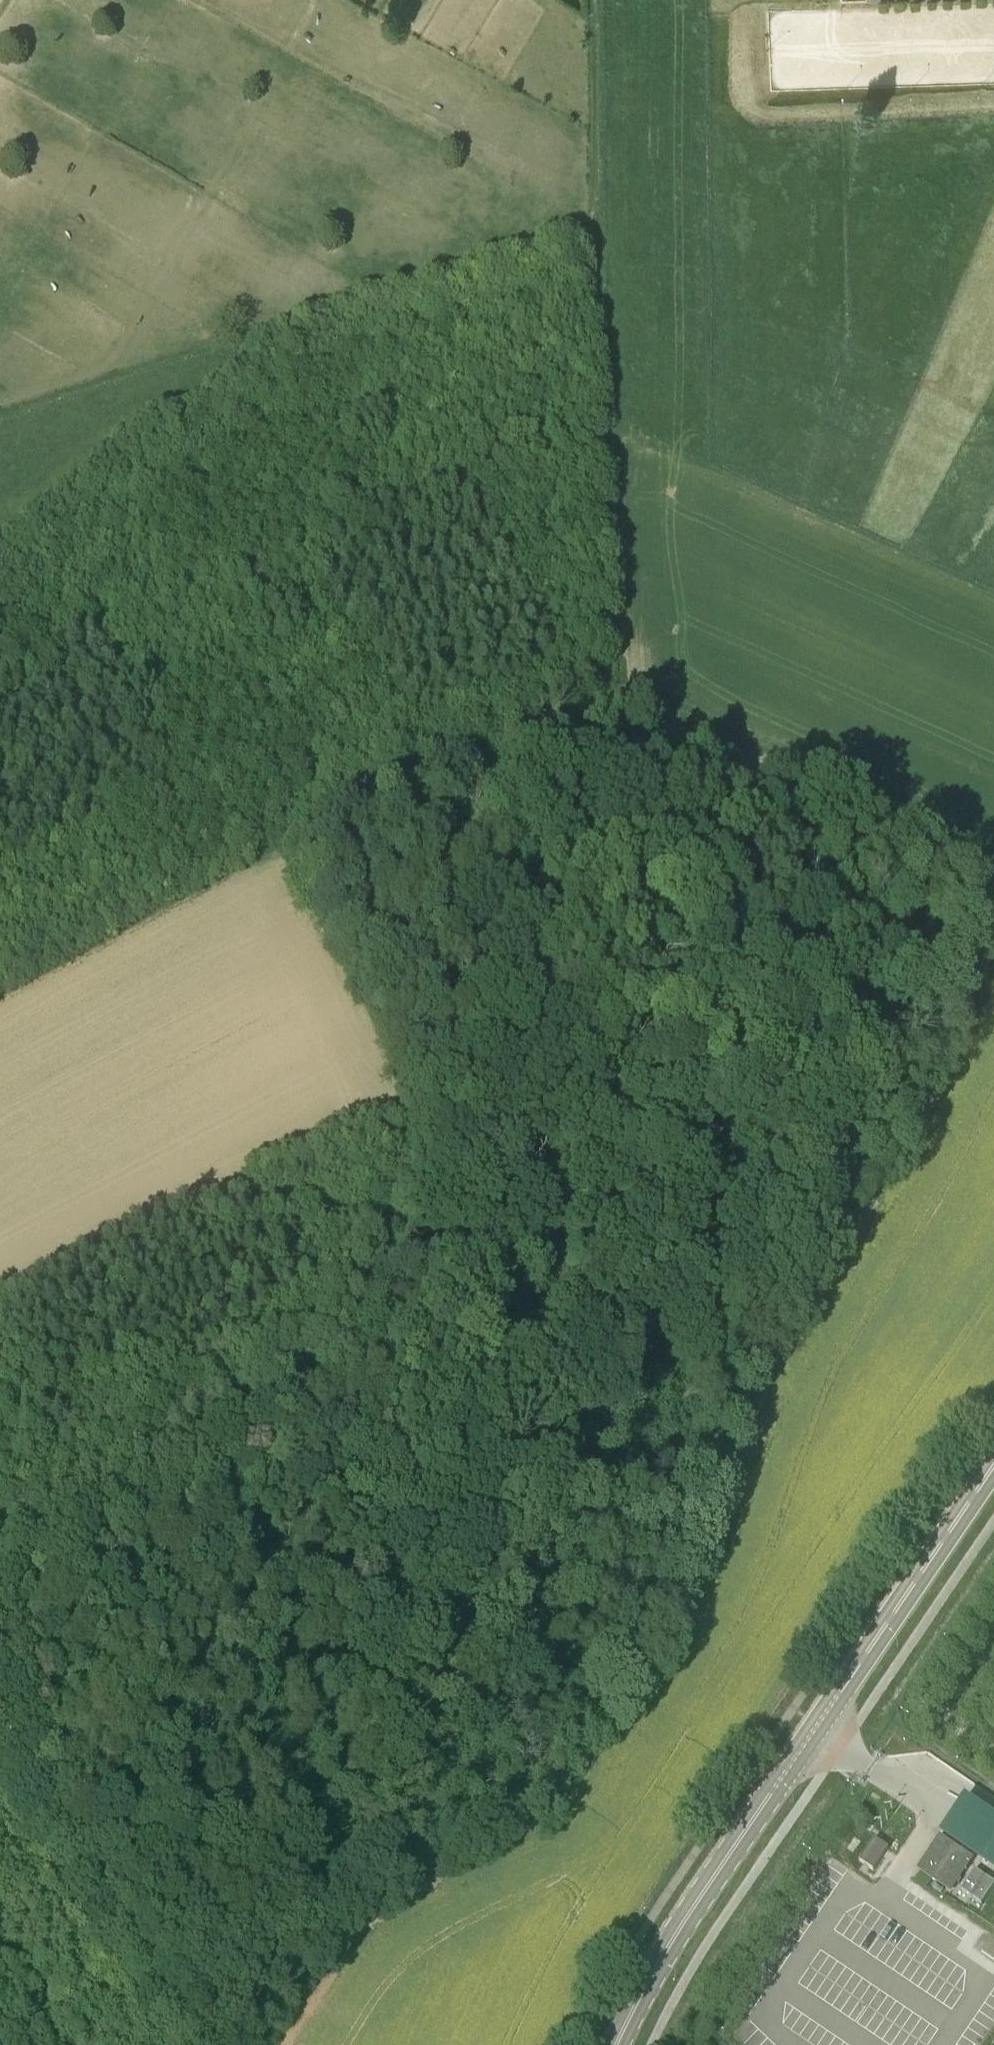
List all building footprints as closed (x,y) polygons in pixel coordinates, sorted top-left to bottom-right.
[(874,1839),(859,1861),(873,1871),(889,1849),(874,1839)] [(941,1840),(921,1870),(949,1889),(950,1890),(970,1860),(941,1840)]
